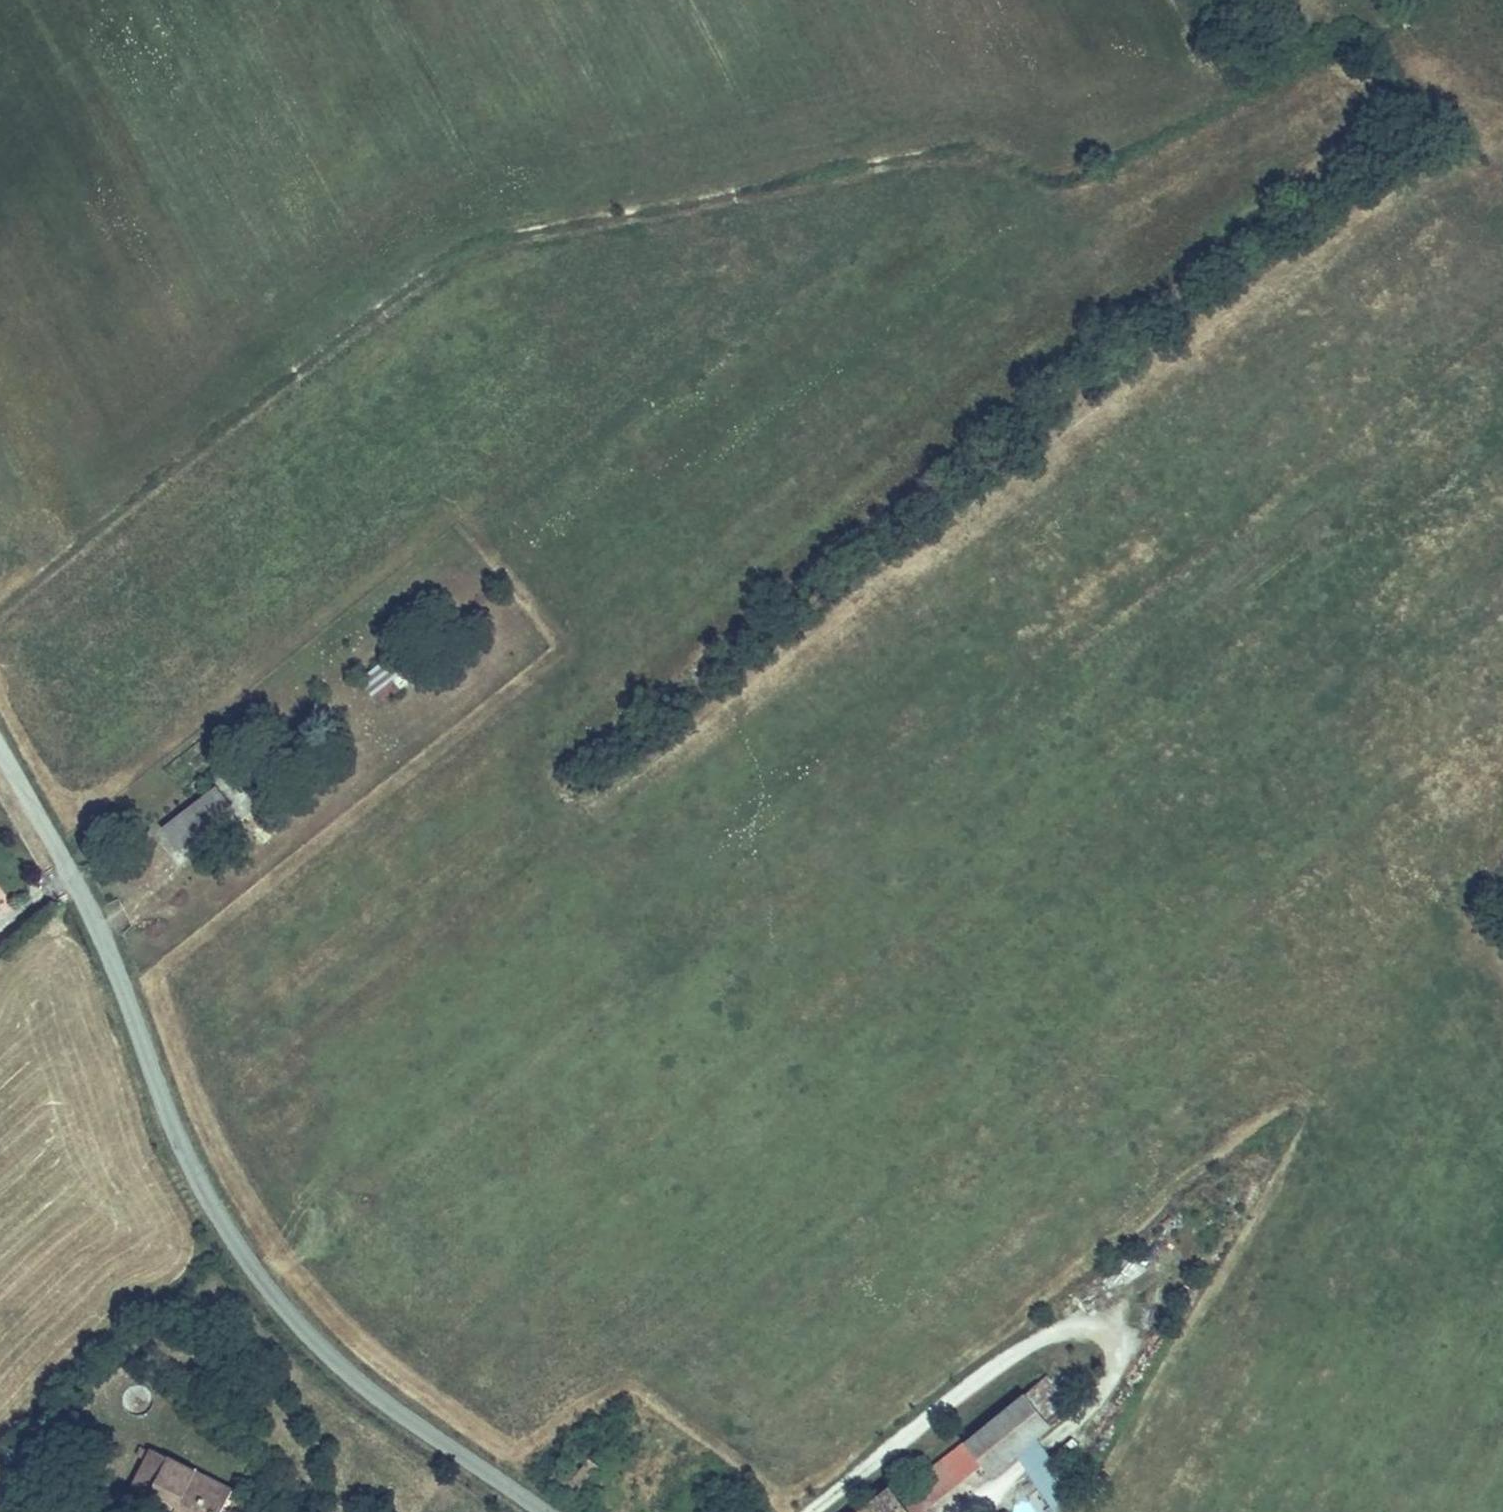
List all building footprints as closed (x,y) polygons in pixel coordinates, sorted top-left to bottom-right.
[(380,706),(401,690),(391,677),(371,693),(380,706)] [(184,845),(228,811),(212,793),(169,828),(184,845)] [(1029,1394),(936,1477),(950,1494),(969,1477),(985,1496),(1061,1430),(1029,1394)] [(142,1444),(121,1487),(165,1509),(164,1511),(223,1511),(234,1490),(142,1444)] [(14,1480),(0,1465),(0,1492),(14,1480)] [(911,1499),(896,1484),(870,1507),(863,1511),(924,1511),(911,1499)] [(928,1484),(911,1499),(924,1511),(929,1511),(942,1501),(928,1484)]
